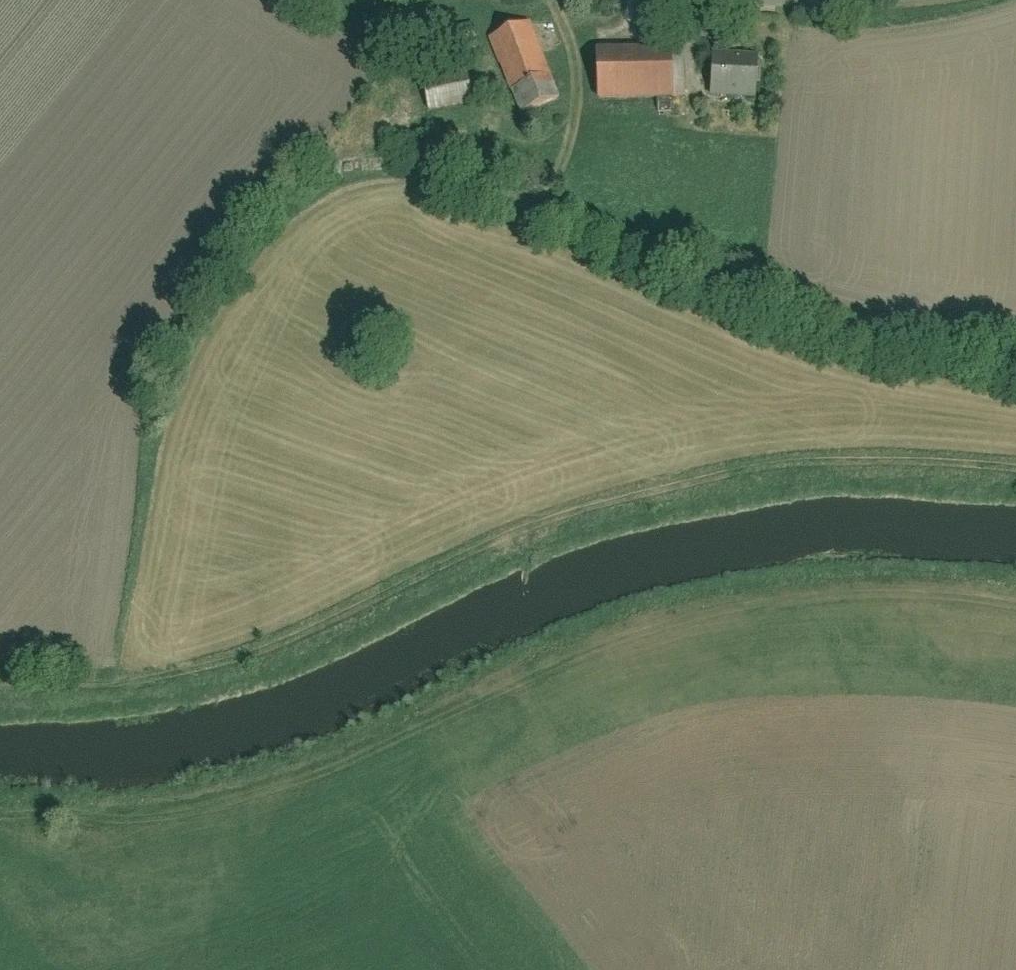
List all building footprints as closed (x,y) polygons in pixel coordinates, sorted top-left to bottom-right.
[(537,22),(498,36),(516,88),(555,74),(537,22)] [(676,49),(603,50),(603,99),(677,98),(676,49)] [(764,55),(716,54),(715,93),(763,94),(764,55)] [(478,74),(429,83),(434,110),(483,102),(478,74)]
